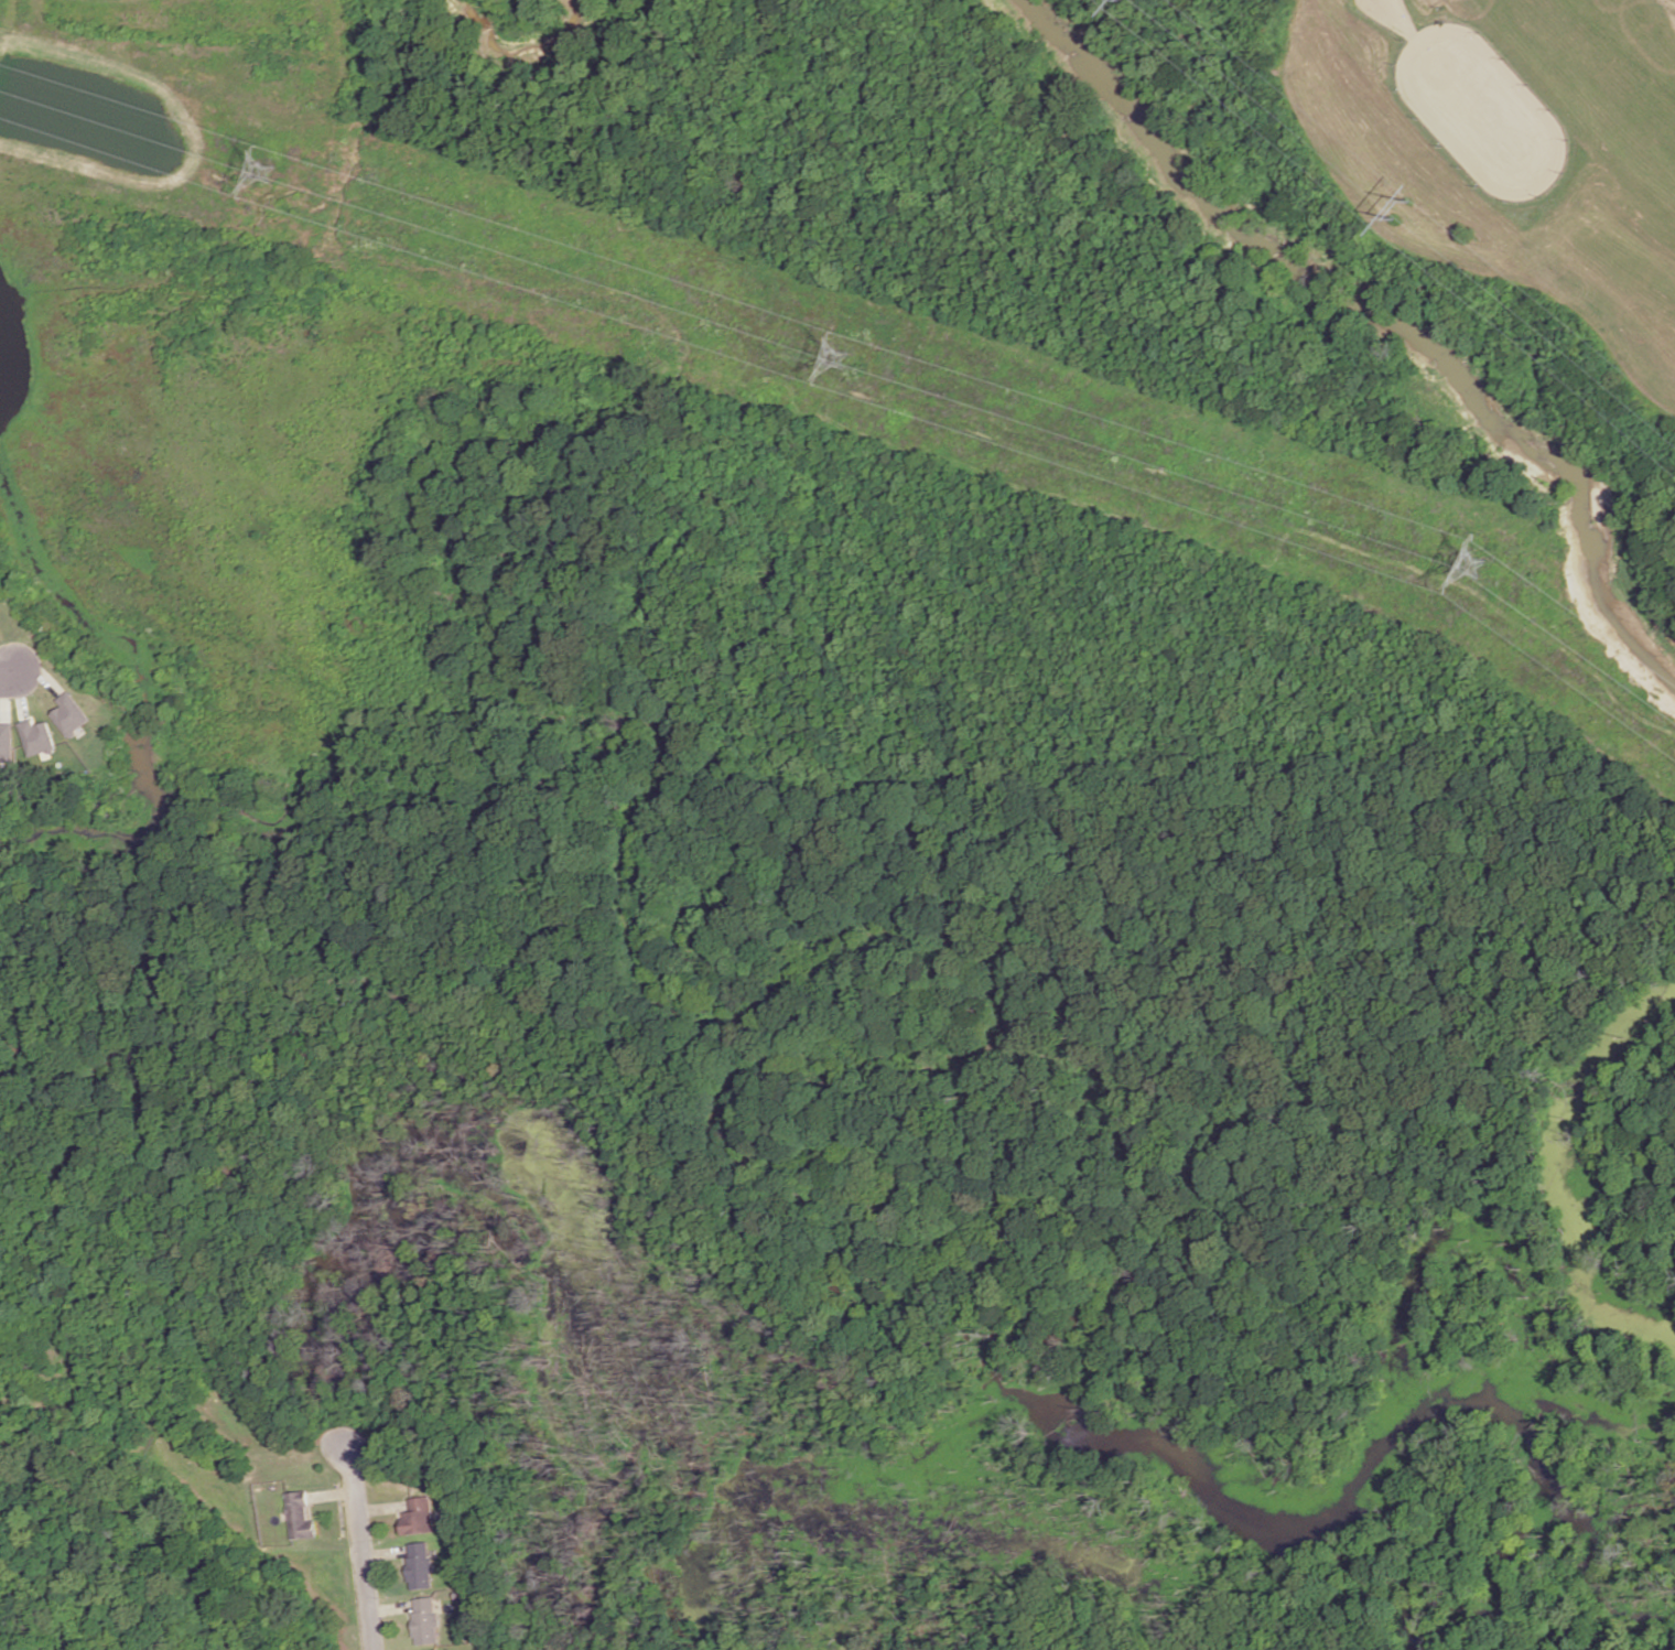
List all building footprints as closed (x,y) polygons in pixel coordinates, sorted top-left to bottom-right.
[(62,705),(51,713),(68,737),(91,719),(69,690),(57,699),(62,705)] [(18,722),(29,757),(56,748),(47,720),(34,724),(32,717),(18,722)] [(11,762),(13,722),(0,722),(0,762),(11,762)] [(316,1536),(315,1519),(308,1519),(307,1490),(287,1491),(290,1538),(316,1536)] [(431,1532),(429,1496),(408,1497),(408,1511),(400,1511),(401,1533),(431,1532)] [(407,1542),(408,1588),(432,1588),(430,1541),(407,1542)] [(415,1643),(439,1642),(436,1596),(412,1597),(415,1643)]
